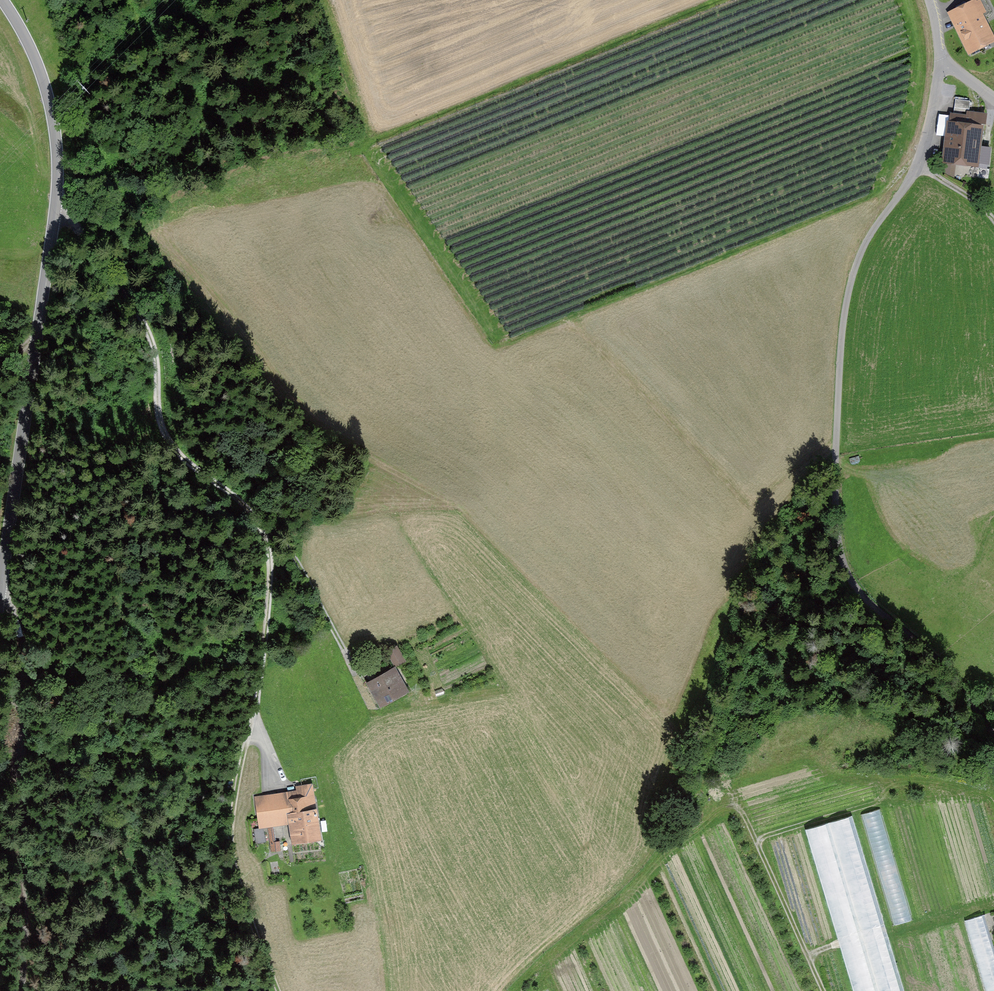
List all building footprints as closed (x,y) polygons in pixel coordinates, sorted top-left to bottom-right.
[(952,14),(970,50),(992,39),(974,3),(952,14)] [(973,163),(974,157),(979,158),(983,128),(984,128),(985,116),(969,114),(970,101),(955,99),(949,151),(941,150),(940,159),(973,163)] [(388,652),(395,665),(404,660),(397,647),(388,652)] [(370,685),(380,703),(405,689),(395,671),(370,685)] [(315,812),(311,784),(296,787),(297,791),(289,792),(296,839),(319,836),(315,814),(316,814),(316,812),(315,812)] [(256,798),(261,825),(280,821),(276,795),(256,798)] [(912,921),(880,810),(862,815),(895,926),(912,921)] [(807,829),(855,990),(905,990),(851,815),(807,829)] [(280,850),(279,841),(274,842),(271,826),(269,826),(271,850),(280,850)] [(985,916),(966,921),(986,990),(993,990),(993,948),(985,916)] [(957,924),(921,934),(939,990),(977,990),(957,924)] [(912,935),(899,939),(915,990),(929,990),(912,935)]
